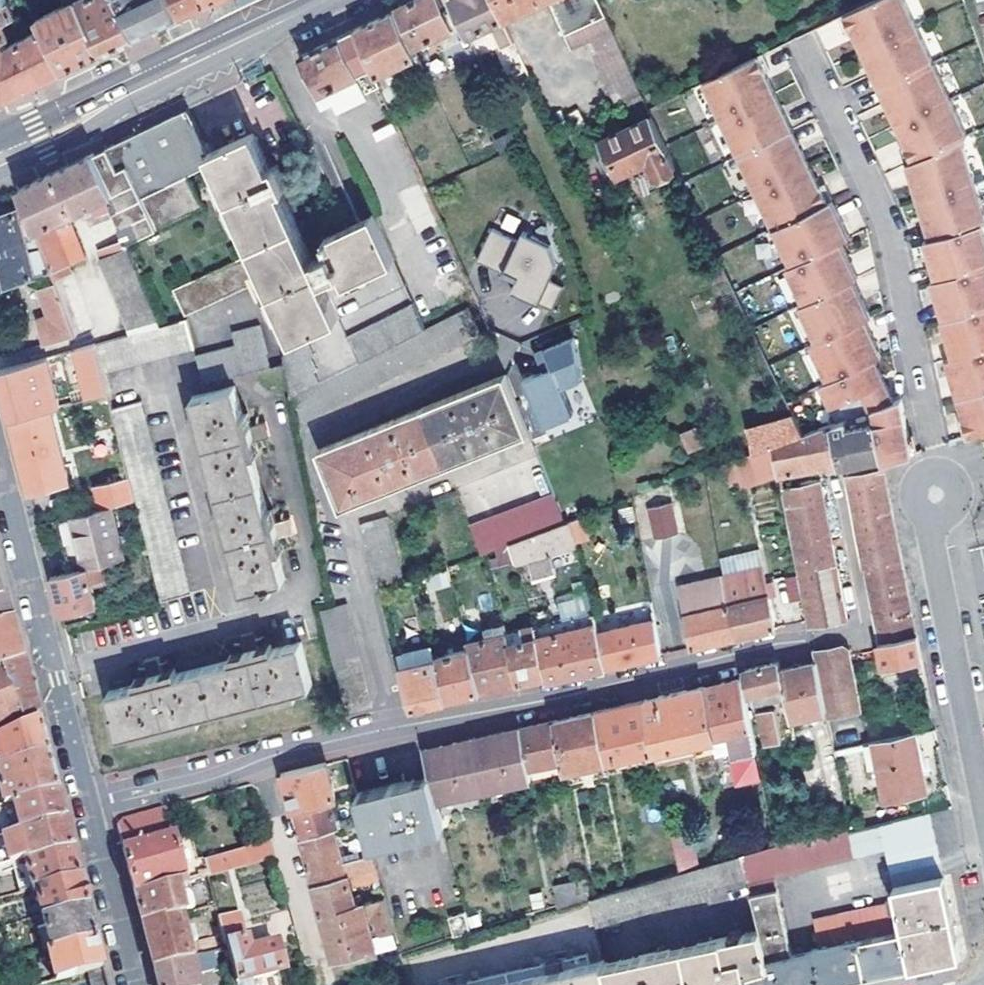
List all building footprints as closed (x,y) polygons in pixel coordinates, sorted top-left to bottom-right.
[(10,33),(4,22),(16,17),(8,0),(0,4),(0,41),(3,39),(11,36),(10,33)] [(79,0),(66,0),(68,5),(40,19),(45,29),(64,68),(82,59),(103,49),(79,0)] [(103,49),(125,39),(135,34),(119,0),(79,0),(103,49)] [(135,34),(156,24),(179,13),(181,12),(175,0),(119,0),(135,34)] [(181,12),(186,10),(206,0),(175,0),(181,12)] [(453,29),(439,0),(411,0),(393,9),(412,48),(453,29)] [(504,20),(494,0),(450,0),(467,35),(491,24),(502,48),(514,43),(504,20)] [(504,20),(546,0),(494,0),(504,20)] [(612,91),(636,79),(599,0),(548,0),(572,49),(588,41),(612,91)] [(943,315),(941,316),(952,354),(945,356),(956,395),(962,415),(958,417),(964,437),(983,430),(983,223),(983,219),(983,205),(977,179),(963,134),(970,131),(905,0),(867,0),(838,14),(846,30),(852,27),(908,142),(902,144),(910,160),(909,161),(919,196),(930,235),(925,236),(936,275),(931,277),(943,315)] [(406,80),(423,71),(412,48),(393,9),(373,18),(355,27),(381,84),(393,78),(403,74),(406,80)] [(390,103),(381,84),(355,27),(333,37),(301,52),(325,103),(330,101),(339,105),(340,110),(369,96),(367,92),(377,87),(386,105),(390,103)] [(3,39),(0,41),(0,94),(1,94),(8,94),(57,71),(64,68),(45,29),(7,47),(3,39)] [(464,52),(453,29),(412,48),(423,71),(429,83),(451,73),(446,61),(464,52)] [(816,377),(830,421),(871,406),(883,464),(912,454),(894,401),(887,403),(873,359),(881,357),(868,316),(874,313),(856,277),(861,275),(843,238),(852,234),(834,198),(827,182),(821,184),(765,70),(770,67),(763,51),(703,80),(775,227),(768,230),(780,254),(786,251),(792,263),(789,265),(807,301),(802,304),(820,340),(813,343),(823,375),(816,377)] [(411,91),(429,83),(423,71),(406,80),(411,91)] [(381,84),(390,103),(394,111),(405,105),(393,78),(381,84)] [(620,108),(644,96),(636,79),(612,91),(620,108)] [(124,235),(125,239),(205,204),(191,173),(214,163),(294,329),(281,335),(286,362),(291,390),(295,388),(426,322),(374,209),(326,232),(332,244),(313,253),(254,130),(208,153),(186,107),(140,129),(109,144),(104,146),(96,150),(113,190),(107,192),(112,206),(124,235)] [(676,165),(651,112),(602,135),(619,171),(647,158),(656,174),(676,165)] [(36,228),(69,212),(73,210),(75,214),(83,210),(81,206),(89,202),(95,213),(112,206),(107,192),(113,190),(96,150),(81,157),(48,173),(20,187),(29,209),(36,228)] [(52,268),(36,228),(29,209),(0,216),(0,281),(52,268)] [(36,228),(52,268),(85,254),(69,212),(36,228)] [(492,229),(480,259),(518,275),(513,286),(555,304),(565,280),(552,275),(558,260),(549,240),(522,230),(518,239),(492,229)] [(100,255),(127,244),(125,239),(124,235),(97,246),(100,255)] [(127,244),(100,255),(130,331),(158,323),(148,298),(140,276),(127,244)] [(185,310),(259,274),(246,247),(172,284),(185,310)] [(140,276),(148,298),(157,295),(148,273),(140,276)] [(41,317),(50,339),(77,331),(56,279),(43,284),(53,312),(41,317)] [(308,415),(484,326),(471,299),(426,322),(295,388),(308,415)] [(186,315),(158,323),(130,331),(96,340),(103,368),(193,343),(186,315)] [(202,379),(269,361),(259,319),(231,326),(234,340),(195,350),(202,379)] [(577,336),(537,350),(544,370),(525,377),(542,425),(574,413),(564,385),(581,379),(577,336)] [(76,346),(88,394),(108,388),(103,368),(96,340),(76,346)] [(50,404),(59,401),(47,354),(0,368),(0,371),(5,392),(11,414),(50,404)] [(506,368),(320,446),(342,499),(527,426),(506,368)] [(283,517),(269,520),(247,437),(261,434),(257,418),(243,422),(232,382),(190,392),(241,586),(264,580),(266,585),(274,582),(274,578),(283,575),(273,535),(287,531),(283,517)] [(149,547),(161,595),(189,588),(140,396),(112,403),(130,474),(136,495),(149,547)] [(19,444),(31,490),(69,479),(50,404),(11,414),(19,444)] [(878,640),(881,640),(884,661),(922,655),(883,464),(871,406),(830,421),(802,431),(773,442),(779,474),(809,626),(848,618),(820,479),(797,483),(795,469),(842,460),(878,640)] [(773,442),(802,431),(792,411),(746,423),(752,450),(773,442)] [(695,428),(679,435),(687,455),(703,448),(695,428)] [(779,474),(773,442),(752,450),(736,456),(744,483),(779,474)] [(95,483),(101,506),(111,503),(136,495),(130,474),(95,483)] [(649,504),(656,535),(679,530),(672,499),(649,504)] [(101,506),(71,514),(83,565),(100,560),(124,554),(111,503),(101,506)] [(380,580),(407,573),(391,506),(363,513),(380,580)] [(571,525),(584,521),(581,512),(569,517),(571,525)] [(526,555),(574,538),(571,525),(569,517),(505,540),(512,561),(517,579),(532,574),(526,555)] [(588,533),(584,521),(571,525),(574,538),(588,533)] [(493,566),(512,561),(505,540),(494,544),(497,554),(491,556),(493,566)] [(90,582),(105,577),(100,560),(83,565),(52,574),(54,580),(65,626),(92,619),(89,606),(96,604),(90,582)] [(763,568),(723,576),(735,637),(775,628),(770,603),(776,602),(771,582),(766,583),(763,568)] [(735,637),(723,576),(680,584),(694,646),(735,637)] [(113,613),(105,577),(90,582),(96,604),(89,606),(92,619),(113,613)] [(787,602),(798,602),(798,577),(787,577),(787,602)] [(13,622),(6,594),(1,596),(0,596),(0,625),(13,622)] [(545,673),(547,678),(578,671),(607,665),(597,628),(592,609),(530,622),(545,673)] [(661,653),(654,616),(597,628),(607,665),(633,659),(661,653)] [(545,673),(530,622),(529,619),(514,623),(517,637),(505,640),(517,679),(539,674),(545,673)] [(23,657),(16,631),(13,622),(0,625),(0,667),(23,657)] [(517,679),(505,640),(501,627),(500,622),(482,626),(484,634),(467,638),(470,648),(482,687),(498,684),(517,679)] [(514,623),(501,627),(505,640),(517,637),(514,623)] [(818,665),(849,658),(844,633),(812,640),(816,660),(816,664),(818,664),(818,665)] [(240,638),(244,652),(163,674),(159,660),(144,663),(148,677),(106,688),(118,731),(312,681),(301,637),(260,648),(256,634),(240,638)] [(440,697),(447,695),(435,656),(430,637),(396,647),(412,703),(440,697)] [(435,656),(447,695),(454,693),(482,687),(470,648),(435,656)] [(37,714),(29,684),(23,657),(0,667),(0,728),(37,714)] [(818,665),(826,703),(825,704),(827,714),(859,707),(849,658),(818,665)] [(799,664),(782,668),(786,687),(790,706),(791,711),(825,704),(826,703),(818,665),(818,664),(816,664),(816,660),(799,664)] [(782,668),(780,661),(748,669),(753,694),(761,692),(763,699),(769,698),(768,691),(778,689),(786,687),(782,668)] [(730,748),(738,788),(764,784),(743,678),(736,680),(707,686),(720,750),(730,748)] [(720,750),(707,686),(667,695),(646,700),(659,763),(662,778),(702,770),(698,755),(720,750)] [(786,687),(778,689),(782,708),(790,706),(786,687)] [(659,763),(646,700),(604,709),(597,711),(607,760),(610,773),(659,763)] [(766,744),(783,740),(777,709),(760,713),(766,744)] [(576,716),(555,720),(564,760),(566,769),(607,760),(597,711),(576,716)] [(38,718),(0,735),(0,766),(47,754),(40,727),(38,718)] [(536,725),(521,728),(529,767),(564,760),(555,720),(536,725)] [(473,739),(485,789),(532,779),(529,767),(521,728),(497,733),(473,739)] [(876,738),(881,760),(888,796),(927,788),(920,753),(916,754),(912,731),(876,738)] [(881,760),(876,738),(866,741),(871,762),(881,760)] [(450,744),(425,749),(431,774),(437,799),(485,789),(473,739),(450,744)] [(56,789),(49,759),(47,754),(0,766),(0,788),(3,802),(13,799),(56,789)] [(327,762),(335,799),(358,794),(357,793),(348,757),(327,762)] [(292,810),(295,809),(331,800),(335,799),(327,762),(326,760),(283,770),(285,779),(292,810)] [(371,846),(445,828),(437,799),(431,774),(401,781),(357,793),(358,794),(371,846)] [(20,828),(64,818),(58,797),(56,789),(13,799),(20,828)] [(331,800),(295,809),(300,829),(302,835),(335,827),(337,826),(331,800)] [(205,873),(202,857),(201,855),(178,861),(170,833),(169,833),(162,808),(121,820),(116,825),(132,888),(134,894),(183,879),(205,873)] [(881,823),(887,848),(895,880),(944,869),(932,811),(881,823)] [(8,865),(71,847),(66,827),(64,818),(20,828),(0,835),(0,836),(8,865)] [(749,883),(775,875),(854,856),(848,831),(845,819),(699,863),(680,869),(591,896),(597,926),(749,883)] [(854,856),(887,848),(881,823),(848,831),(854,856)] [(672,830),(680,869),(699,863),(692,826),(672,830)] [(345,869),(335,827),(302,835),(299,835),(309,876),(311,883),(347,874),(376,866),(374,857),(349,863),(350,867),(345,869)] [(202,857),(205,873),(275,855),(271,839),(202,857)] [(15,893),(34,887),(78,875),(74,857),(71,847),(8,865),(15,893)] [(591,896),(585,864),(551,872),(558,906),(591,896)] [(347,874),(350,885),(379,878),(376,866),(347,874)] [(898,902),(904,930),(911,965),(917,964),(962,955),(944,869),(895,880),(894,886),(898,902)] [(319,913),(362,901),(361,893),(353,895),(350,885),(347,874),(311,883),(315,899),(319,913)] [(41,918),(86,905),(81,886),(78,875),(34,887),(41,918)] [(749,883),(762,931),(606,962),(611,984),(801,984),(794,954),(795,954),(775,875),(749,883)] [(183,879),(134,894),(140,917),(141,923),(178,914),(182,913),(175,888),(185,886),(183,879)] [(175,888),(182,913),(191,910),(185,886),(175,888)] [(353,957),(376,953),(366,916),(375,914),(380,935),(393,932),(384,896),(362,901),(319,913),(324,935),(330,958),(351,952),(353,957)] [(814,921),(820,949),(859,940),(904,930),(898,902),(814,921)] [(49,949),(94,936),(88,913),(86,905),(41,918),(49,949)] [(216,914),(233,980),(280,968),(273,941),(246,949),(236,909),(216,914)] [(472,933),(466,913),(450,917),(455,938),(472,933)] [(146,944),(152,966),(189,957),(178,914),(141,923),(146,944)] [(376,953),(397,949),(393,932),(380,935),(375,914),(366,916),(376,953)] [(859,940),(866,975),(872,973),(911,965),(904,930),(859,940)] [(47,950),(55,980),(87,971),(102,967),(100,960),(94,936),(49,949),(47,950)] [(813,950),(820,984),(860,976),(866,975),(859,940),(820,949),(813,950)] [(801,984),(818,984),(820,984),(813,950),(795,954),(794,954),(801,984)] [(202,968),(217,967),(216,951),(201,952),(202,968)] [(606,962),(605,958),(591,961),(588,953),(437,984),(611,984),(606,962)] [(157,984),(197,984),(189,957),(152,966),(154,974),(157,984)] [(102,967),(87,971),(90,984),(107,984),(102,967)]
